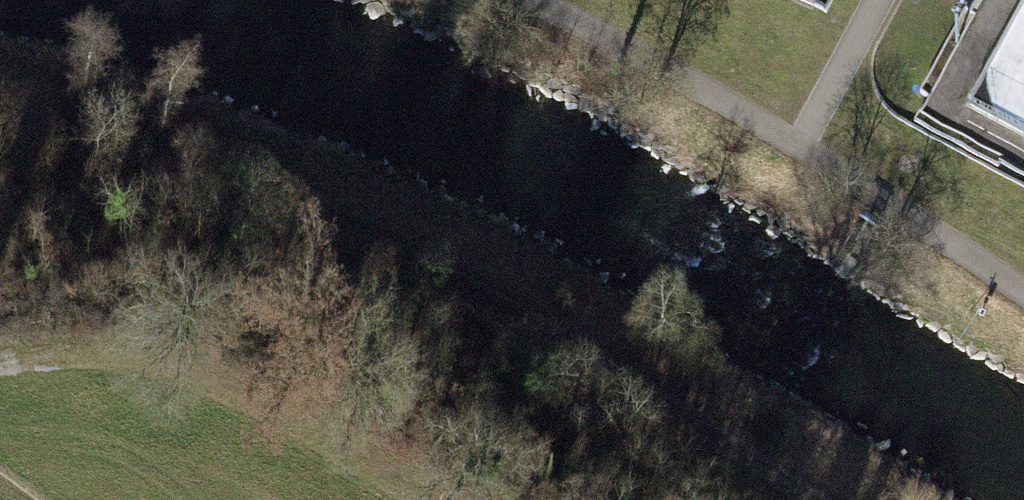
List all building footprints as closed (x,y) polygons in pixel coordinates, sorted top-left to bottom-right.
[(811,0),(785,0),(805,11),(811,0)]
